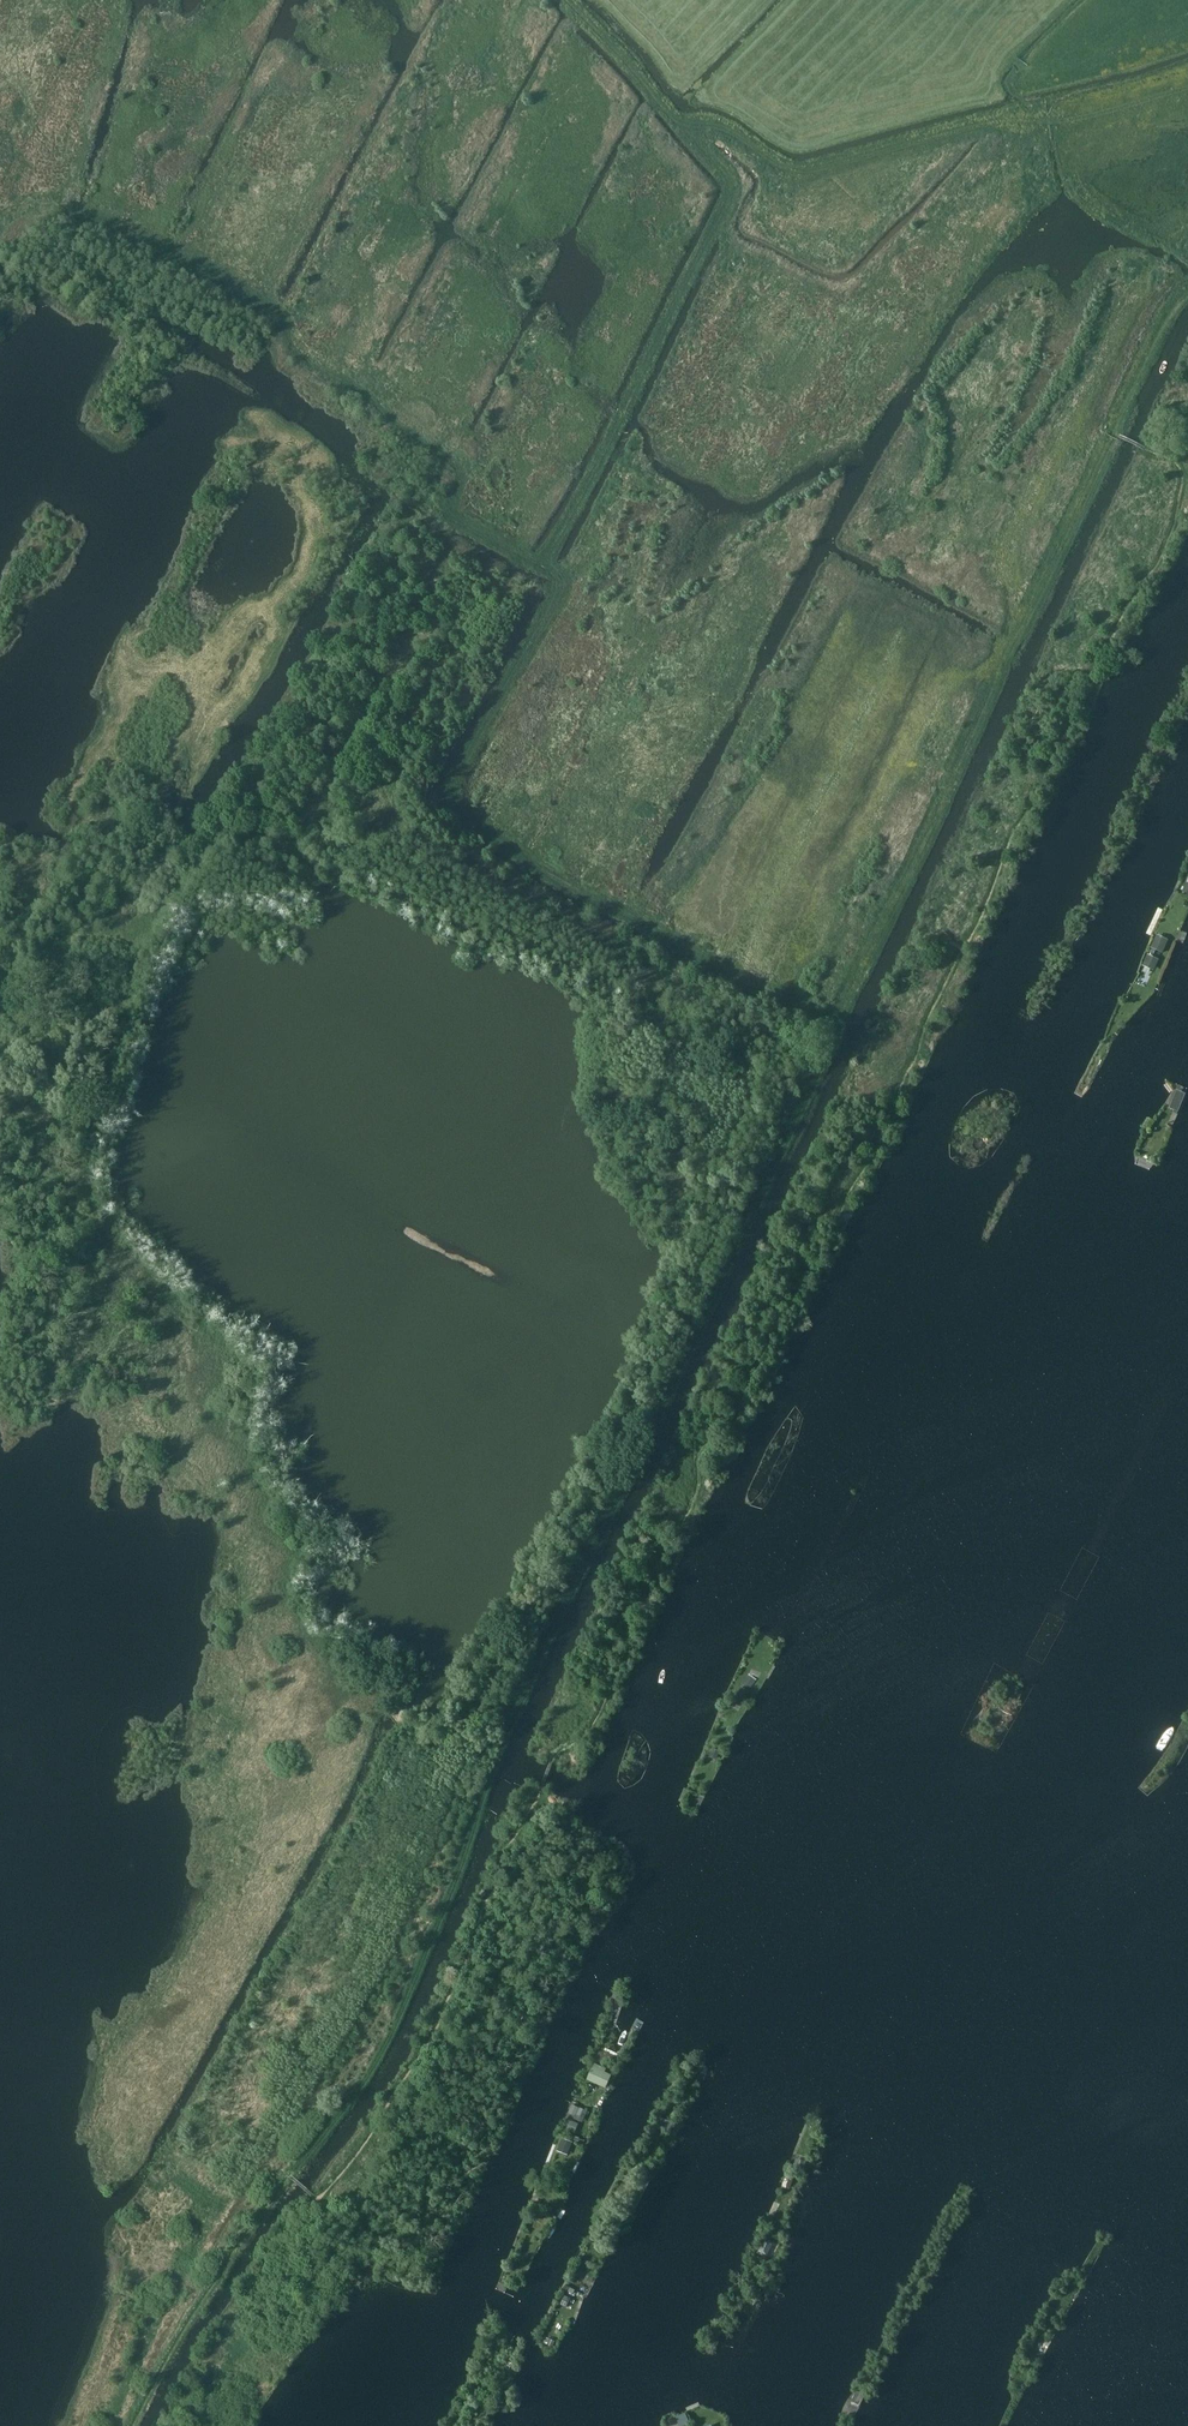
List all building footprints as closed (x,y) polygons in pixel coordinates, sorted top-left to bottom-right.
[(1156,939),(1151,948),(1161,953),(1166,943),(1156,939)] [(1148,955),(1144,964),(1155,969),(1159,960),(1148,955)] [(1174,1098),(1170,1108),(1174,1110),(1173,1113),(1176,1114),(1177,1112),(1182,1101),(1174,1098)] [(740,1688),(732,1701),(740,1705),(747,1692),(740,1688)] [(715,1749),(712,1755),(718,1758),(721,1751),(715,1749)] [(616,1991),(613,2000),(620,2002),(623,1993),(616,1991)] [(594,2065),(587,2080),(599,2085),(606,2070),(594,2065)] [(572,2105),(568,2114),(575,2117),(579,2108),(572,2105)] [(579,2108),(575,2117),(583,2120),(587,2111),(579,2108)] [(659,2118),(657,2126),(671,2130),(674,2123),(659,2118)] [(570,2121),(566,2130),(573,2132),(577,2123),(570,2121)] [(562,2139),(557,2151),(567,2155),(572,2142),(562,2139)] [(795,2161),(792,2172),(802,2174),(806,2164),(795,2161)] [(786,2175),(783,2186),(790,2188),(794,2178),(786,2175)] [(613,2200),(611,2207),(616,2209),(619,2202),(613,2200)] [(764,2240),(758,2251),(767,2255),(773,2245),(764,2240)] [(565,2285),(563,2289),(573,2294),(575,2290),(565,2285)] [(564,2296),(560,2305),(567,2307),(571,2298),(564,2296)] [(857,2389),(853,2399),(861,2403),(865,2394),(857,2389)] [(676,2417),(679,2425),(684,2425),(690,2424),(685,2414),(676,2417)]
